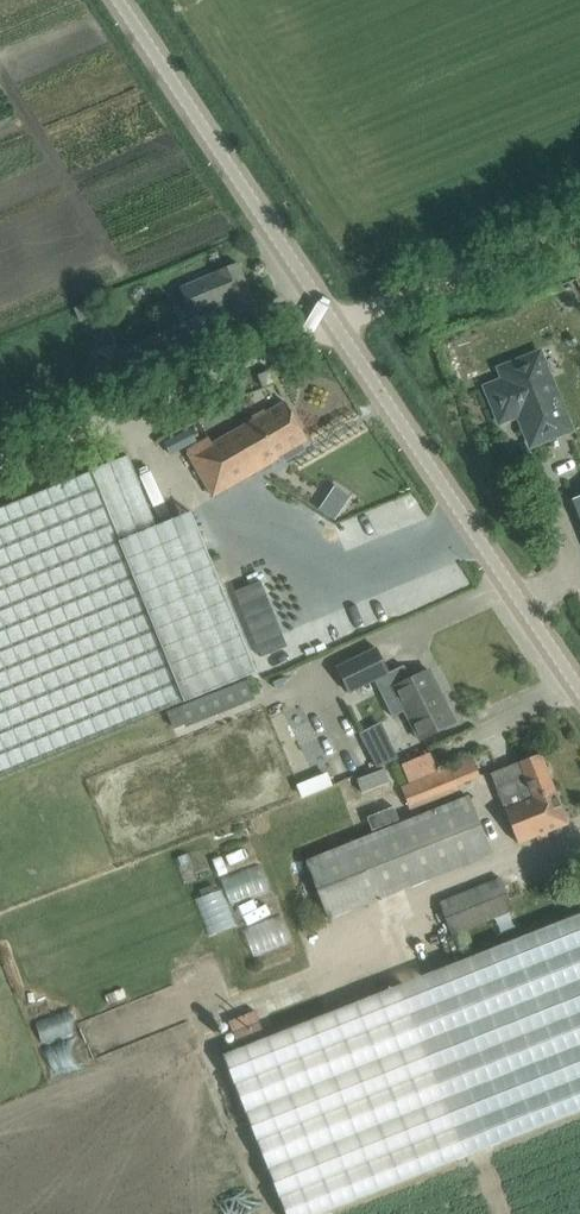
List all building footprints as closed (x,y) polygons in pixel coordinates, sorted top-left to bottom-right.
[(256,306),(238,263),(178,288),(185,303),(186,303),(191,316),(229,301),(235,315),(256,306)] [(94,301),(76,309),(82,322),(99,315),(94,301)] [(135,374),(166,361),(157,338),(126,351),(135,374)] [(570,429),(556,396),(539,354),(501,369),(506,380),(487,388),(501,421),(519,413),(532,444),(570,429)] [(274,382),(269,370),(258,375),(263,386),(274,382)] [(277,457),(307,440),(286,402),(212,444),(209,438),(187,450),(213,496),(278,458),(277,457)] [(183,701),(183,702),(256,673),(191,512),(119,542),(90,471),(0,508),(0,776),(183,701)] [(376,647),(337,667),(350,692),(375,680),(389,673),(376,647)] [(286,649),(258,660),(264,674),(292,663),(286,649)] [(389,673),(375,680),(393,716),(405,710),(420,740),(455,722),(429,670),(411,679),(404,665),(389,673)] [(248,679),(168,710),(174,726),(254,694),(248,679)] [(392,743),(371,754),(377,766),(398,756),(392,743)] [(568,823),(540,754),(493,773),(521,842),(568,823)] [(474,758),(403,786),(412,810),(460,791),(457,784),(481,775),(474,758)] [(384,769),(357,780),(363,793),(389,783),(384,769)] [(326,774),(300,785),(304,796),(331,786),(326,774)] [(389,794),(362,805),(368,819),(395,808),(389,794)] [(329,920),(493,856),(470,799),(402,826),(375,836),(307,863),(329,920)] [(396,813),(370,823),(375,836),(402,826),(396,813)] [(261,863),(222,878),(232,904),(271,890),(261,863)] [(514,913),(501,880),(440,904),(453,937),(514,913)] [(214,886),(200,891),(202,897),(216,892),(214,886)] [(223,1054),(287,1213),(319,1213),(579,1111),(579,913),(223,1054)] [(254,953),(291,941),(283,916),(246,928),(254,953)]
